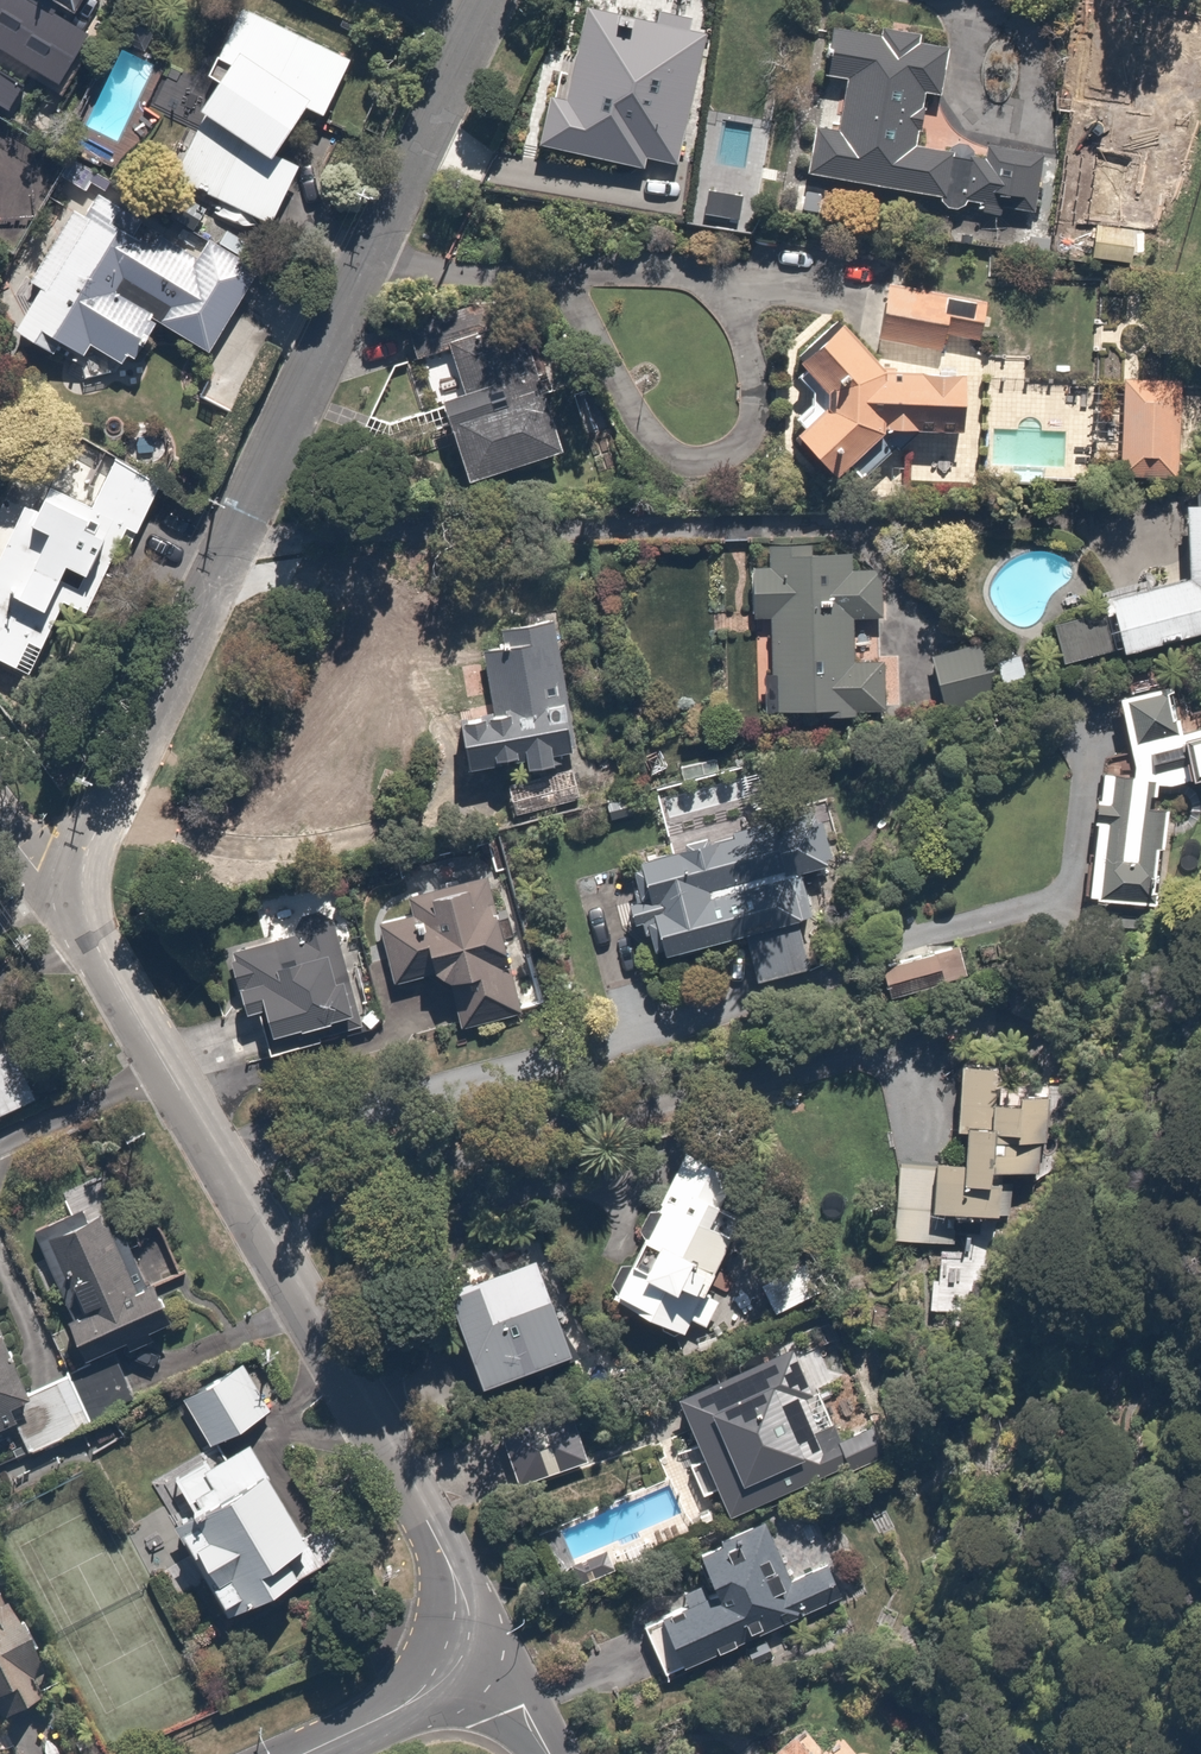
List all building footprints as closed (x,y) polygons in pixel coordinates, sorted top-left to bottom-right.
[(57,79),(87,27),(41,0),(0,0),(0,46),(57,79)] [(97,19),(108,0),(66,0),(97,19)] [(321,113),(334,117),(358,58),(253,16),(181,180),(280,223),(312,174),(293,159),(321,113)] [(947,201),(956,148),(926,143),(934,91),(951,94),(959,45),(841,26),(832,77),(850,80),(843,127),(821,123),(812,179),(947,201)] [(993,159),(974,155),(966,200),(1034,211),(1032,227),(1056,230),(1066,169),(1048,166),(1050,154),(995,145),(993,159)] [(198,262),(75,201),(35,281),(47,287),(19,344),(81,374),(95,346),(146,372),(166,331),(227,361),(273,268),(211,237),(198,262)] [(1029,355),(989,351),(995,297),(893,277),(881,342),(860,318),(816,362),(847,398),(809,433),(808,438),(845,480),(888,480),(888,465),(914,447),(912,479),(976,482),(978,440),(980,440),(982,421),(1069,430),(1072,403),(1050,401),(1051,387),(1026,384),(1029,355)] [(472,394),(457,399),(482,485),(564,460),(527,334),(460,353),(472,394)] [(1184,383),(1129,380),(1125,476),(1179,479),(1184,383)] [(36,487),(0,572),(0,586),(1,587),(0,588),(0,645),(53,667),(86,590),(121,605),(173,485),(123,464),(105,507),(81,497),(86,485),(67,477),(58,496),(36,487)] [(865,548),(757,551),(759,622),(778,621),(779,669),(759,670),(760,718),(893,714),(891,652),(862,653),(862,624),(892,623),(890,566),(866,567),(865,548)] [(1126,604),(1141,660),(1200,641),(1200,581),(1126,604)] [(478,644),(488,714),(459,718),(467,774),(501,769),(506,810),(590,798),(578,714),(567,632),(478,644)] [(989,634),(935,652),(955,715),(1010,697),(989,634)] [(1114,759),(1083,755),(1067,886),(1174,899),(1191,768),(1176,672),(1102,683),(1114,759)] [(837,811),(644,864),(620,870),(637,931),(659,925),(674,981),(753,960),(759,983),(837,961),(813,874),(851,863),(837,811)] [(499,868),(403,893),(409,915),(380,923),(399,995),(442,984),(457,1042),(539,1021),(499,868)] [(303,937),(240,957),(272,1056),(373,1023),(333,903),(296,915),(303,937)] [(48,1093),(0,1000),(0,1118),(48,1093)] [(1048,1058),(946,1057),(945,1151),(918,1151),(917,1213),(1047,1214),(1048,1058)] [(738,1221),(648,1173),(591,1279),(682,1327),(738,1221)] [(112,1200),(42,1228),(88,1341),(157,1314),(112,1200)] [(528,1232),(419,1273),(460,1384),(569,1343),(528,1232)] [(19,1429),(34,1461),(101,1431),(76,1375),(47,1388),(22,1332),(0,1283),(0,1438),(19,1429)] [(783,1341),(666,1389),(718,1515),(834,1467),(783,1341)] [(257,1362),(186,1398),(214,1453),(285,1416),(257,1362)] [(567,1397),(485,1419),(500,1477),(583,1455),(567,1397)] [(273,1434),(183,1478),(207,1526),(187,1537),(233,1630),(343,1576),(273,1434)] [(703,1587),(645,1612),(670,1673),(847,1599),(824,1545),(781,1563),(763,1522),(688,1553),(703,1587)] [(0,1614),(0,1729),(64,1698),(20,1605),(0,1614)] [(846,1728),(813,1750),(801,1732),(768,1753),(863,1753),(846,1728)]
